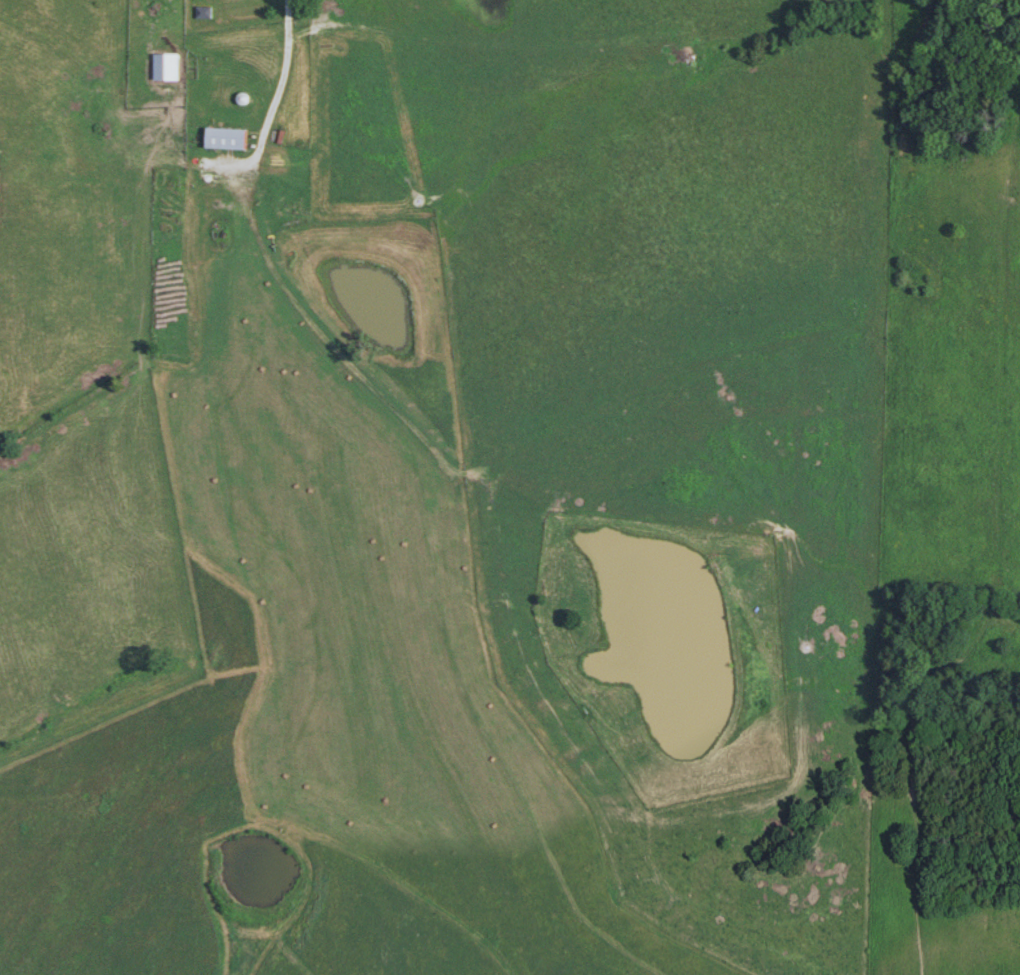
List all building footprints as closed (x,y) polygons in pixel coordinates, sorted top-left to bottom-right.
[(210,8),(197,8),(197,19),(210,19),(210,8)] [(179,54),(153,54),(153,81),(179,81),(179,54)] [(206,149),(245,150),(246,130),(206,129),(206,149)]
